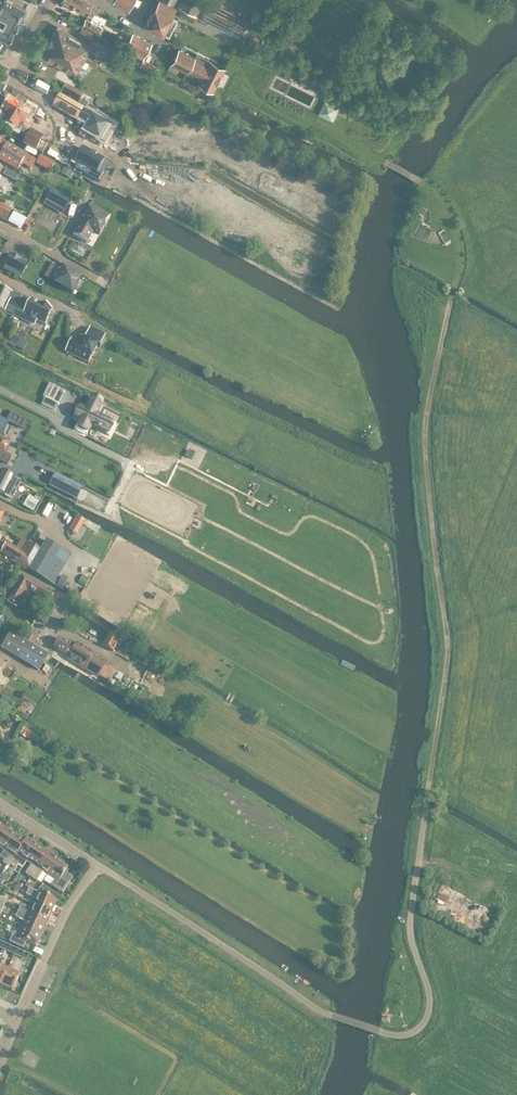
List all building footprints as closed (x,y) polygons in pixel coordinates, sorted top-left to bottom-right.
[(1,50),(7,39),(8,39),(18,19),(28,0),(0,0),(0,50),(1,50)] [(109,15),(97,7),(91,4),(84,0),(62,0),(61,1),(87,15),(82,26),(98,34),(101,27),(90,21),(94,12),(106,18),(109,15)] [(112,2),(129,11),(135,0),(113,0),(112,2)] [(145,25),(162,33),(175,8),(160,0),(158,0),(155,5),(153,4),(150,10),(152,11),(145,25)] [(203,2),(202,0),(182,0),(178,6),(196,16),(203,2)] [(208,0),(207,0),(199,17),(239,38),(248,20),(208,0)] [(94,33),(82,26),(78,33),(91,39),(94,33)] [(57,27),(51,39),(85,58),(86,55),(86,54),(90,45),(57,27)] [(145,56),(151,44),(132,34),(126,45),(145,56)] [(119,35),(114,43),(120,47),(125,38),(119,35)] [(41,56),(75,75),(85,58),(51,39),(41,56)] [(178,48),(170,64),(187,73),(188,71),(201,77),(198,83),(209,88),(214,91),(226,67),(221,65),(210,59),(206,65),(194,59),(195,57),(178,48)] [(143,61),(140,68),(148,72),(152,65),(143,61)] [(66,84),(61,94),(78,104),(84,94),(66,84)] [(114,126),(90,112),(89,112),(60,95),(53,106),(77,120),(77,119),(89,126),(85,132),(99,139),(104,142),(109,134),(114,126)] [(6,116),(2,122),(27,135),(23,143),(36,150),(42,137),(27,128),(38,107),(18,96),(14,104),(10,102),(4,115),(6,116)] [(85,107),(88,102),(81,98),(78,104),(85,107)] [(326,101),(319,115),(332,121),(339,107),(326,101)] [(7,145),(1,156),(0,157),(0,159),(18,169),(21,163),(32,169),(37,160),(8,144),(7,145)] [(53,144),(46,155),(66,166),(72,155),(53,144)] [(82,147),(74,160),(78,163),(80,164),(78,169),(75,167),(74,168),(99,182),(99,181),(109,163),(96,155),(82,147)] [(41,155),(36,164),(49,172),(54,163),(41,155)] [(16,179),(18,173),(6,168),(3,174),(16,179)] [(64,168),(61,174),(69,178),(72,172),(64,168)] [(51,189),(45,200),(64,211),(70,200),(51,189)] [(90,203),(72,234),(87,242),(93,231),(97,233),(99,234),(110,214),(90,203)] [(5,221),(11,210),(0,204),(0,219),(5,221)] [(11,253),(5,264),(21,273),(27,261),(11,253)] [(80,277),(57,264),(48,280),(71,293),(80,277)] [(2,311),(11,292),(0,287),(0,310),(2,311)] [(10,299),(3,312),(12,317),(13,314),(28,322),(31,317),(36,320),(45,324),(52,309),(51,309),(51,308),(39,302),(39,303),(30,298),(26,306),(18,303),(10,299)] [(18,320),(10,318),(8,326),(16,327),(18,320)] [(71,338),(65,351),(88,362),(96,345),(99,346),(105,335),(89,327),(84,338),(79,336),(77,341),(71,338)] [(8,343),(14,346),(18,338),(13,335),(8,343)] [(7,343),(9,340),(4,337),(2,338),(0,341),(0,343),(5,346),(7,343)] [(65,390),(49,383),(42,396),(44,397),(41,403),(55,410),(65,390)] [(102,403),(90,397),(85,408),(81,406),(75,418),(79,420),(75,428),(86,434),(90,425),(109,435),(115,423),(96,414),(102,403)] [(20,414),(15,424),(24,428),(29,419),(20,414)] [(7,463),(10,457),(4,454),(10,443),(0,438),(0,460),(7,463)] [(5,494),(11,498),(21,480),(14,476),(0,469),(0,492),(5,494)] [(48,485),(74,498),(80,486),(55,473),(48,485)] [(29,497),(23,506),(32,512),(38,502),(29,497)] [(76,514),(69,528),(78,533),(86,520),(76,514)] [(29,570),(42,549),(26,541),(20,551),(0,540),(0,553),(15,561),(14,562),(28,571),(28,570),(29,570)] [(47,540),(42,549),(29,570),(53,584),(71,555),(47,540)] [(61,575),(58,584),(64,586),(67,577),(61,575)] [(43,601),(53,607),(59,595),(32,580),(31,582),(21,576),(8,600),(17,606),(27,589),(44,599),(43,601)] [(48,656),(11,633),(1,649),(38,672),(48,656)] [(112,653),(120,640),(110,634),(102,646),(112,653)] [(59,638),(54,647),(70,657),(68,658),(81,666),(82,665),(99,675),(110,681),(117,670),(106,664),(108,659),(79,642),(77,645),(72,642),(70,644),(59,638)] [(146,670),(144,675),(150,679),(153,673),(146,670)] [(20,734),(25,737),(26,736),(29,738),(33,732),(25,727),(21,733),(20,734)] [(4,850),(15,833),(4,827),(0,833),(0,847),(4,850)] [(4,850),(0,855),(0,857),(4,859),(2,862),(8,866),(10,863),(25,840),(15,833),(4,850)] [(10,863),(16,867),(17,864),(22,867),(26,861),(37,844),(26,837),(25,840),(10,863)] [(37,844),(26,861),(31,864),(25,873),(30,877),(47,851),(37,844)] [(47,851),(30,877),(36,881),(42,872),(48,875),(59,859),(47,851)] [(69,865),(59,859),(48,875),(54,879),(50,885),(62,892),(72,877),(64,872),(69,865)] [(33,904),(51,912),(56,901),(28,887),(25,894),(35,899),(33,904)] [(18,910),(46,923),(51,912),(33,904),(31,909),(21,904),(18,910)] [(46,923),(18,910),(15,917),(25,921),(22,928),(40,936),(46,923)] [(35,946),(40,936),(22,928),(19,934),(13,931),(9,941),(23,948),(26,942),(35,946)] [(14,954),(16,948),(4,943),(2,949),(14,954)] [(26,960),(28,954),(16,948),(14,954),(26,960)] [(19,975),(22,969),(10,963),(7,969),(0,984),(0,985),(11,991),(19,975)]
